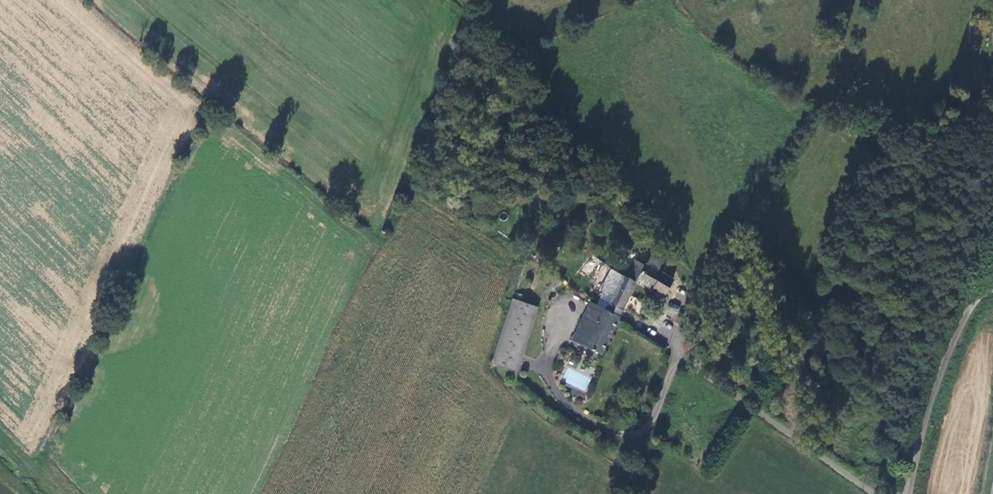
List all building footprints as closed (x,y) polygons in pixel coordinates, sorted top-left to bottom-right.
[(594,271),(601,261),(594,256),(587,267),(594,271)] [(672,280),(659,274),(663,265),(649,258),(644,267),(635,262),(626,279),(611,271),(600,292),(603,293),(595,308),(602,312),(618,320),(637,284),(664,296),(672,280)] [(537,307),(512,299),(489,362),(514,372),(537,307)] [(673,318),(680,308),(671,302),(664,312),(673,318)] [(600,356),(618,320),(602,312),(595,308),(589,304),(571,342),(580,346),(600,356)]
